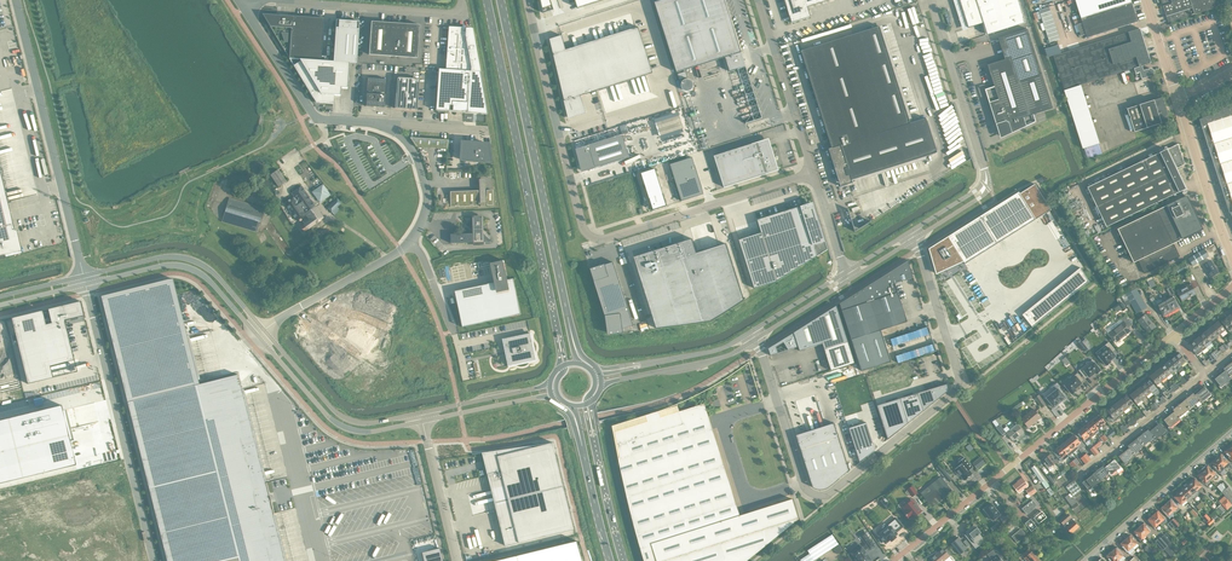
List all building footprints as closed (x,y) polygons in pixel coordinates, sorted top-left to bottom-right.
[(544,13),(553,10),(550,0),(541,0),(544,13)] [(578,8),(604,0),(576,0),(578,8)] [(655,2),(677,73),(726,57),(730,71),(745,67),(746,66),(725,0),(662,0),(655,2)] [(791,20),(810,14),(807,7),(829,0),(785,0),(791,20)] [(987,35),(1025,23),(1018,0),(959,0),(968,28),(983,23),(987,35)] [(1080,18),(1131,2),(1131,0),(1074,0),(1080,18)] [(1168,23),(1195,14),(1190,0),(1161,0),(1168,23)] [(1195,14),(1217,7),(1215,0),(1190,0),(1195,14)] [(1131,2),(1080,18),(1082,23),(1077,25),(1080,36),(1086,35),(1087,38),(1137,22),(1132,5),(1131,2)] [(1049,7),(1039,10),(1049,42),(1060,39),(1049,7)] [(298,59),(321,60),(324,18),(263,14),(285,50),(284,50),(289,58),(298,59)] [(349,62),(354,63),(358,21),(335,19),(332,61),(321,60),(298,59),(289,58),(316,102),(333,103),(334,94),(340,95),(341,87),(347,88),(349,62)] [(417,58),(419,25),(371,21),(369,54),(417,58)] [(841,187),(849,184),(853,183),(852,180),(935,153),(937,152),(926,118),(910,123),(879,26),(801,51),(832,148),(829,149),(835,169),(841,187)] [(479,72),(472,28),(449,27),(446,69),(479,72)] [(552,43),(550,43),(564,101),(566,107),(568,119),(586,113),(581,96),(653,73),(638,27),(566,50),(562,35),(552,38),(553,39),(551,40),(552,43)] [(1061,53),(1053,55),(1053,56),(1064,90),(1134,68),(1142,66),(1151,63),(1140,28),(1061,53)] [(994,86),(985,89),(997,128),(999,127),(1001,136),(1009,134),(1036,122),(1033,114),(1039,112),(1052,108),(1041,73),(1027,29),(998,38),(1004,37),(1012,63),(990,71),(988,65),(994,86)] [(1143,70),(1142,66),(1134,68),(1136,76),(1140,75),(1142,79),(1153,75),(1154,73),(1153,69),(1150,68),(1143,70)] [(486,114),(479,72),(446,69),(438,69),(435,110),(486,114)] [(397,79),(395,108),(417,110),(419,79),(399,77),(398,77),(397,78),(397,79)] [(367,78),(365,106),(384,107),(386,79),(367,78)] [(681,85),(681,86),(682,86),(682,87),(682,88),(682,89),(683,89),(683,90),(684,90),(685,91),(686,91),(687,91),(688,91),(689,91),(690,91),(691,90),(692,90),(692,89),(693,88),(693,87),(694,86),(694,85),(694,84),(693,84),(693,83),(693,82),(692,81),(691,81),(691,80),(690,80),(689,79),(688,79),(687,79),(686,79),(685,80),(684,80),(684,81),(683,81),(683,82),(682,82),(682,83),(682,84),(681,85)] [(1083,148),(1099,143),(1081,86),(1064,91),(1083,148)] [(1169,121),(1167,114),(1162,98),(1127,109),(1134,132),(1169,121)] [(1199,119),(1200,122),(1201,124),(1214,166),(1231,160),(1231,104),(1199,119)] [(622,134),(577,149),(583,171),(588,169),(590,169),(590,170),(596,168),(596,167),(599,166),(601,166),(629,157),(626,145),(622,134)] [(448,140),(410,137),(416,146),(447,148),(448,140)] [(769,138),(757,142),(714,156),(724,188),(779,170),(771,147),(769,138)] [(487,162),(488,144),(468,142),(467,160),(468,160),(487,162)] [(1185,164),(1178,144),(1087,187),(1106,227),(1185,189),(1175,169),(1176,169),(1185,164)] [(1087,150),(1090,157),(1095,154),(1093,152),(1096,150),(1094,146),(1087,150)] [(692,157),(670,164),(682,201),(704,194),(692,157)] [(1214,166),(1219,182),(1220,186),(1231,182),(1231,160),(1214,166)] [(278,187),(286,181),(278,169),(270,175),(278,187)] [(655,169),(641,173),(653,210),(667,206),(655,169)] [(20,251),(0,170),(0,256),(20,251)] [(492,190),(486,190),(486,183),(484,183),(484,179),(479,179),(479,183),(477,183),(477,191),(468,191),(450,192),(451,206),(468,206),(480,205),(480,206),(485,206),(485,205),(493,204),(492,190)] [(615,182),(587,191),(596,228),(613,223),(608,208),(622,204),(615,182)] [(1220,186),(1229,213),(1230,213),(1231,217),(1231,182),(1220,186)] [(948,237),(929,249),(936,273),(961,258),(963,261),(965,264),(1051,210),(1035,184),(1019,194),(1019,192),(1015,194),(949,236),(948,237)] [(315,190),(322,200),(329,195),(322,185),(315,190)] [(297,220),(305,214),(308,218),(302,221),(304,223),(300,226),(304,231),(323,218),(319,212),(301,186),(292,193),(294,196),(285,203),(297,220)] [(1187,196),(1117,229),(1123,242),(1121,243),(1125,250),(1127,249),(1133,262),(1138,260),(1144,273),(1179,257),(1173,243),(1200,230),(1191,211),(1193,210),(1187,196)] [(257,231),(264,208),(229,198),(222,221),(257,231)] [(337,207),(338,206),(340,203),(341,203),(337,198),(327,208),(334,215),(339,210),(337,207)] [(761,233),(739,239),(754,289),(776,282),(828,250),(813,203),(757,220),(761,233)] [(468,243),(491,242),(491,241),(483,233),(482,233),(482,216),(472,216),(472,233),(468,234),(456,234),(451,234),(450,234),(451,243),(468,243)] [(656,250),(634,257),(657,328),(711,321),(744,300),(726,244),(697,253),(692,239),(692,241),(690,241),(690,240),(687,241),(687,242),(656,250)] [(1204,249),(1188,258),(1192,266),(1209,256),(1204,249)] [(1218,272),(1216,269),(1211,260),(1203,265),(1211,277),(1218,272)] [(495,282),(454,291),(461,327),(521,314),(513,279),(508,280),(504,261),(491,263),(495,282)] [(908,261),(840,304),(862,371),(891,361),(881,330),(907,322),(895,283),(913,277),(908,261)] [(591,268),(590,269),(605,315),(608,332),(608,331),(622,330),(622,331),(623,330),(623,329),(634,325),(613,262),(605,265),(605,264),(604,264),(604,265),(592,269),(591,268)] [(1080,267),(1022,315),(1032,327),(1089,281),(1080,267)] [(159,277),(123,286),(123,289),(160,280),(159,277)] [(1152,277),(1146,281),(1151,288),(1157,284),(1152,277)] [(101,296),(127,402),(167,560),(284,560),(272,514),(273,514),(273,511),(272,512),(265,485),(266,485),(266,483),(265,483),(238,374),(199,384),(172,278),(101,296)] [(1196,294),(1190,284),(1177,291),(1182,301),(1196,294)] [(1165,296),(1163,297),(1171,312),(1178,308),(1173,298),(1177,296),(1171,286),(1167,289),(1171,296),(1167,299),(1165,296)] [(1136,313),(1147,307),(1136,288),(1126,294),(1136,313)] [(1164,316),(1171,312),(1163,297),(1155,301),(1153,297),(1149,299),(1155,308),(1158,307),(1164,316)] [(80,301),(11,318),(27,384),(53,377),(50,366),(74,360),(65,320),(84,316),(80,301)] [(1114,307),(1119,312),(1126,306),(1122,301),(1114,307)] [(837,305),(768,348),(771,356),(778,353),(776,347),(784,342),(789,350),(798,347),(800,351),(823,344),(825,350),(831,371),(855,363),(848,342),(837,305)] [(1145,314),(1138,320),(1148,332),(1155,327),(1145,314)] [(1106,330),(1116,342),(1131,330),(1128,327),(1132,324),(1125,315),(1121,319),(1123,321),(1116,328),(1113,325),(1106,330)] [(1231,327),(1231,325),(1226,318),(1221,322),(1228,330),(1231,327)] [(1218,321),(1213,325),(1220,334),(1225,330),(1218,321)] [(1215,338),(1220,334),(1213,325),(1208,329),(1215,338)] [(902,347),(901,342),(931,334),(929,327),(891,337),(894,349),(902,347)] [(1210,342),(1215,338),(1208,329),(1203,333),(1210,342)] [(531,333),(504,339),(506,350),(505,350),(506,355),(507,355),(510,366),(536,360),(531,333)] [(1207,347),(1212,343),(1210,342),(1203,333),(1198,337),(1207,347)] [(1202,351),(1207,347),(1198,337),(1193,341),(1201,350),(1202,351)] [(1188,345),(1196,354),(1197,355),(1202,351),(1201,350),(1193,341),(1188,345)] [(934,344),(896,354),(898,361),(936,351),(934,344)] [(1109,347),(1098,356),(1106,366),(1111,362),(1110,361),(1116,356),(1109,347)] [(472,352),(474,360),(482,358),(481,350),(472,352)] [(1179,352),(1174,356),(1181,365),(1186,361),(1179,352)] [(1174,356),(1169,360),(1176,369),(1181,365),(1174,356)] [(1169,360),(1164,364),(1171,373),(1176,369),(1169,360)] [(1094,362),(1083,371),(1089,378),(1095,373),(1096,374),(1101,370),(1094,362)] [(1225,371),(1231,378),(1231,362),(1223,369),(1225,371)] [(1166,377),(1171,373),(1164,364),(1159,368),(1166,377)] [(1161,381),(1166,377),(1159,368),(1154,372),(1161,381)] [(1231,378),(1225,371),(1214,379),(1222,389),(1227,385),(1225,383),(1231,378)] [(1156,385),(1161,381),(1154,372),(1149,376),(1156,385)] [(1076,375),(1064,385),(1071,394),(1076,390),(1075,389),(1082,383),(1076,375)] [(1153,394),(1158,390),(1149,379),(1144,383),(1151,392),(1153,394)] [(1147,396),(1151,392),(1144,383),(1140,387),(1147,396)] [(888,438),(923,410),(949,390),(947,384),(918,393),(878,405),(888,438)] [(1195,395),(1201,403),(1207,398),(1209,400),(1213,396),(1205,386),(1195,395)] [(1142,400),(1147,396),(1140,387),(1135,391),(1142,400)] [(1058,388),(1046,398),(1054,408),(1066,398),(1058,388)] [(1136,404),(1142,400),(1135,391),(1129,395),(1136,404)] [(1193,393),(1183,401),(1189,409),(1195,404),(1198,408),(1202,405),(1201,403),(1195,395),(1193,393)] [(1046,405),(1039,394),(1035,397),(1042,408),(1046,405)] [(1126,394),(1121,398),(1128,407),(1134,403),(1126,394)] [(1121,398),(1116,402),(1124,411),(1128,407),(1121,398)] [(1172,410),(1174,412),(1180,419),(1184,416),(1183,414),(1189,409),(1183,401),(1172,410)] [(1116,402),(1112,406),(1119,415),(1124,411),(1116,402)] [(615,432),(620,458),(618,458),(631,515),(645,560),(746,560),(799,519),(792,499),(740,515),(704,403),(661,417),(659,412),(659,411),(646,415),(646,416),(648,421),(616,432),(615,432)] [(76,464),(61,405),(0,420),(0,483),(76,464)] [(1115,421),(1120,417),(1119,415),(1112,406),(1106,410),(1115,421)] [(1021,419),(1028,428),(1041,418),(1033,409),(1021,419)] [(1180,419),(1174,412),(1164,420),(1172,430),(1176,426),(1174,424),(1180,419)] [(1099,415),(1096,417),(1092,421),(1098,428),(1105,422),(1099,415)] [(1097,429),(1098,428),(1092,421),(1087,424),(1095,435),(1099,431),(1097,429)] [(866,422),(849,428),(860,462),(875,449),(866,422)] [(834,423),(796,435),(812,487),(813,488),(814,488),(815,489),(816,489),(817,489),(818,489),(819,490),(820,490),(821,490),(822,490),(823,490),(824,489),(825,489),(826,489),(827,488),(828,488),(829,487),(847,473),(850,471),(834,423)] [(1149,431),(1156,439),(1162,434),(1163,436),(1168,433),(1160,423),(1149,431)] [(1017,425),(1010,431),(1009,429),(1006,432),(1003,429),(999,424),(996,427),(1000,432),(1004,437),(1007,434),(1013,441),(1023,432),(1017,425)] [(1087,424),(1082,428),(1091,438),(1095,435),(1087,424)] [(1091,438),(1082,428),(1078,432),(1084,440),(1083,440),(1085,443),(1091,438)] [(1115,433),(1112,429),(1105,434),(1109,438),(1115,433)] [(1148,429),(1138,437),(1144,445),(1150,440),(1152,442),(1156,439),(1149,431),(1148,429)] [(1074,435),(1069,438),(1077,448),(1078,448),(1078,449),(1081,447),(1082,448),(1085,446),(1081,440),(1080,441),(1074,435)] [(1127,446),(1129,448),(1135,456),(1139,452),(1138,450),(1144,445),(1138,437),(1127,446)] [(1069,438),(1065,442),(1073,452),(1077,448),(1069,438)] [(1065,442),(1060,446),(1069,456),(1073,452),(1065,442)] [(497,451),(484,453),(488,468),(486,468),(506,546),(520,542),(575,529),(556,454),(553,443),(533,448),(532,446),(497,451)] [(1064,459),(1069,456),(1060,446),(1056,450),(1053,452),(1059,459),(1062,456),(1064,459)] [(1094,446),(1090,449),(1095,456),(1099,452),(1097,450),(1094,446)] [(1135,456),(1129,448),(1118,456),(1126,466),(1130,462),(1129,461),(1135,456)] [(1044,463),(1048,468),(1055,462),(1056,464),(1059,462),(1057,458),(1054,460),(1050,454),(1044,459),(1046,461),(1044,463)] [(1216,458),(1225,468),(1230,464),(1221,454),(1220,456),(1219,455),(1216,458)] [(964,457),(958,462),(960,465),(955,469),(957,471),(955,472),(959,476),(960,475),(964,481),(973,474),(969,470),(970,469),(969,468),(971,466),(972,468),(973,467),(964,457)] [(1225,468),(1216,458),(1212,461),(1213,462),(1211,464),(1219,473),(1225,468)] [(974,465),(977,469),(985,463),(982,459),(974,465)] [(1104,468),(1110,475),(1117,470),(1118,472),(1122,469),(1114,459),(1104,468)] [(940,464),(936,467),(945,479),(949,476),(940,464)] [(1032,468),(1035,473),(1034,475),(1035,476),(1037,475),(1039,479),(1038,480),(1039,482),(1041,481),(1046,488),(1049,486),(1035,466),(1032,468)] [(1103,466),(1092,474),(1098,482),(1105,477),(1106,478),(1110,475),(1104,468),(1103,466)] [(1202,470),(1211,480),(1216,475),(1208,466),(1206,468),(1205,467),(1202,470)] [(1211,480),(1202,470),(1198,473),(1199,474),(1198,476),(1206,485),(1211,480)] [(1098,482),(1092,474),(1082,482),(1087,489),(1086,489),(1089,493),(1090,492),(1094,489),(1092,487),(1098,482)] [(1047,477),(1052,483),(1053,484),(1056,482),(1055,481),(1050,475),(1047,477)] [(921,493),(932,507),(946,495),(946,494),(951,490),(941,477),(921,493)] [(1022,477),(1018,480),(1017,481),(1018,482),(1013,486),(1018,493),(1028,485),(1022,477)] [(1190,483),(1198,492),(1203,487),(1201,486),(1195,478),(1192,480),(1191,480),(1190,481),(1190,483)] [(1217,487),(1222,492),(1228,486),(1224,481),(1221,484),(1217,487)] [(1184,487),(1193,497),(1198,493),(1198,492),(1190,483),(1187,485),(1186,485),(1185,486),(1185,487),(1184,487)] [(908,490),(912,496),(917,493),(912,486),(908,490)] [(1026,490),(1028,493),(1025,495),(1027,498),(1030,496),(1037,492),(1032,486),(1026,490)] [(1222,492),(1226,497),(1231,504),(1231,491),(1228,486),(1222,492)] [(1179,492),(1186,499),(1191,495),(1193,498),(1193,497),(1184,487),(1184,488),(1183,488),(1181,489),(1181,490),(1179,492)] [(72,488),(0,507),(0,525),(9,560),(91,560),(72,488)] [(1181,504),(1186,499),(1179,492),(1178,492),(1176,493),(1176,495),(1174,497),(1181,504)] [(1072,506),(1074,508),(1078,505),(1076,502),(1077,502),(1073,497),(1071,499),(1068,494),(1065,497),(1072,506)] [(781,497),(749,507),(750,511),(782,501),(781,497)] [(1171,499),(1166,504),(1173,512),(1176,509),(1178,511),(1180,509),(1178,507),(1171,499)] [(921,511),(912,500),(904,507),(906,510),(904,512),(909,518),(912,516),(913,518),(921,511)] [(1027,514),(1037,505),(1033,500),(1023,509),(1027,514)] [(1225,510),(1229,506),(1224,500),(1220,504),(1225,510)] [(984,509),(993,520),(998,516),(1003,522),(1010,516),(1005,510),(1000,514),(991,503),(984,509)] [(1167,516),(1173,512),(1166,504),(1160,509),(1167,516)] [(1216,509),(1221,515),(1226,511),(1220,504),(1216,509)] [(1031,517),(1037,525),(1048,517),(1041,509),(1031,517)] [(1158,511),(1153,515),(1161,525),(1165,522),(1163,520),(1164,518),(1158,511)] [(1060,520),(1062,523),(1071,533),(1079,526),(1067,514),(1060,520)] [(1199,524),(1204,520),(1199,514),(1194,519),(1199,524)] [(1206,514),(1202,517),(1209,525),(1210,525),(1210,524),(1214,521),(1211,518),(1211,519),(1206,514)] [(1161,525),(1153,515),(1147,520),(1154,528),(1159,523),(1161,525)] [(1006,529),(1014,522),(1010,518),(1003,524),(1006,529)] [(1032,531),(1037,526),(1031,518),(1025,522),(1032,531)] [(1170,522),(1174,527),(1176,529),(1180,525),(1174,518),(1170,522)] [(881,538),(879,539),(882,543),(884,541),(886,543),(890,539),(892,541),(896,537),(895,536),(897,534),(896,532),(899,530),(898,528),(902,525),(897,519),(893,522),(892,521),(885,526),(884,524),(880,527),(884,532),(879,536),(881,538)] [(994,531),(1001,525),(998,522),(991,527),(994,531)] [(1146,535),(1148,538),(1153,533),(1144,523),(1142,525),(1140,525),(1139,526),(1139,527),(1139,528),(1145,535),(1146,535)] [(964,535),(975,548),(979,545),(977,542),(983,538),(979,534),(981,533),(977,527),(975,529),(973,526),(968,530),(969,531),(967,533),(964,535)] [(1012,536),(1017,542),(1026,535),(1021,528),(1012,536)] [(1145,535),(1139,528),(1138,528),(1137,528),(1136,529),(1136,530),(1133,532),(1140,540),(1145,535)] [(869,548),(870,550),(876,547),(865,532),(860,536),(866,544),(862,546),(852,553),(857,560),(870,560),(872,560),(865,550),(869,548)] [(1160,538),(1168,546),(1171,544),(1168,541),(1171,538),(1166,533),(1163,535),(1160,538)] [(839,544),(832,534),(808,550),(810,553),(800,560),(801,560),(813,560),(839,544)] [(1125,539),(1125,540),(1132,547),(1137,542),(1130,535),(1128,537),(1127,537),(1125,538),(1125,539)] [(958,537),(951,543),(960,554),(967,548),(958,537)] [(1168,546),(1160,538),(1159,538),(1154,542),(1163,550),(1164,549),(1171,557),(1174,554),(1167,547),(1168,546)] [(1132,547),(1125,540),(1123,540),(1122,541),(1122,542),(1120,544),(1127,552),(1132,547)] [(495,560),(583,560),(582,558),(577,541),(495,560)] [(837,554),(843,550),(839,545),(834,549),(837,554)] [(1150,554),(1153,551),(1147,545),(1144,548),(1150,554)] [(1203,554),(1203,555),(1212,559),(1215,552),(1202,546),(1199,552),(1203,554)] [(997,547),(992,551),(996,556),(990,560),(1004,560),(1006,559),(997,547)] [(421,552),(424,560),(442,560),(439,548),(421,552)] [(931,558),(933,560),(932,560),(933,560),(934,560),(943,560),(949,556),(952,554),(947,548),(944,550),(943,548),(931,558)] [(1111,552),(1118,559),(1123,554),(1117,548),(1116,548),(1114,549),(1113,549),(1112,550),(1112,551),(1111,552)] [(1040,560),(1032,551),(1031,552),(1029,549),(1024,553),(1027,555),(1024,558),(1027,560),(1039,560),(1040,560)] [(1111,552),(1110,552),(1108,553),(1109,554),(1106,557),(1110,560),(1116,560),(1118,559),(1111,552)]
